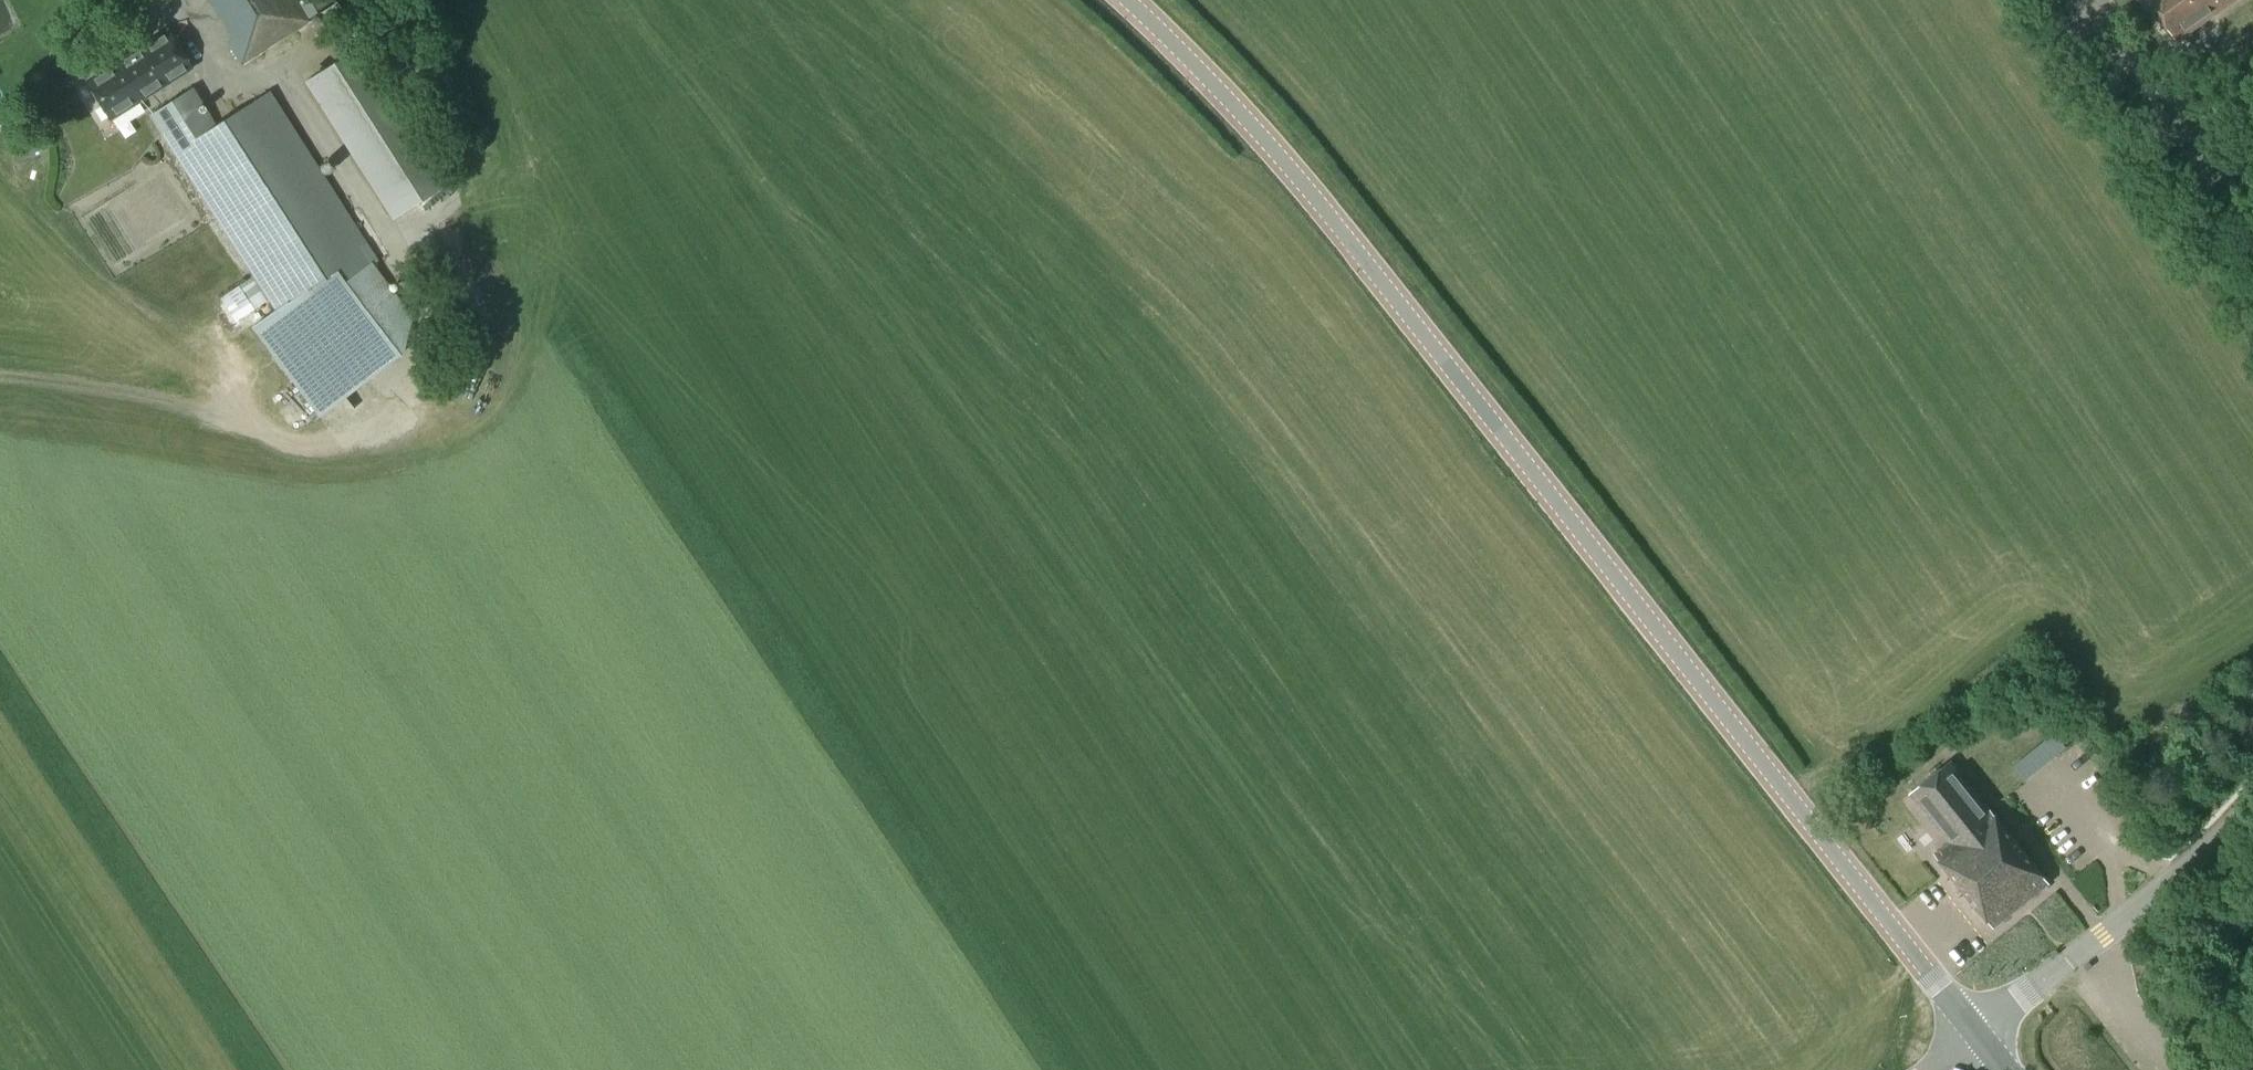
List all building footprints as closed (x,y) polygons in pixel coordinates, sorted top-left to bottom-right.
[(306,23),(292,0),(268,0),(276,12),(234,39),(224,46),(238,67),(306,23)] [(332,0),(294,0),(308,22),(317,16),(335,4),(332,0)] [(2176,41),(2233,0),(2146,0),(2176,41)] [(137,49),(85,81),(109,119),(191,70),(167,31),(152,40),(147,32),(132,41),(137,49)] [(363,47),(305,84),(391,221),(451,184),(363,47)] [(192,88),(151,114),(278,310),(251,329),(317,417),(401,354),(412,316),(372,264),(377,261),(268,92),(216,125),(192,88)] [(250,276),(217,299),(233,323),(267,300),(250,276)] [(1951,761),(1913,791),(1953,842),(1937,855),(1994,926),(2050,881),(1993,810),(1991,811),(1951,761)]
